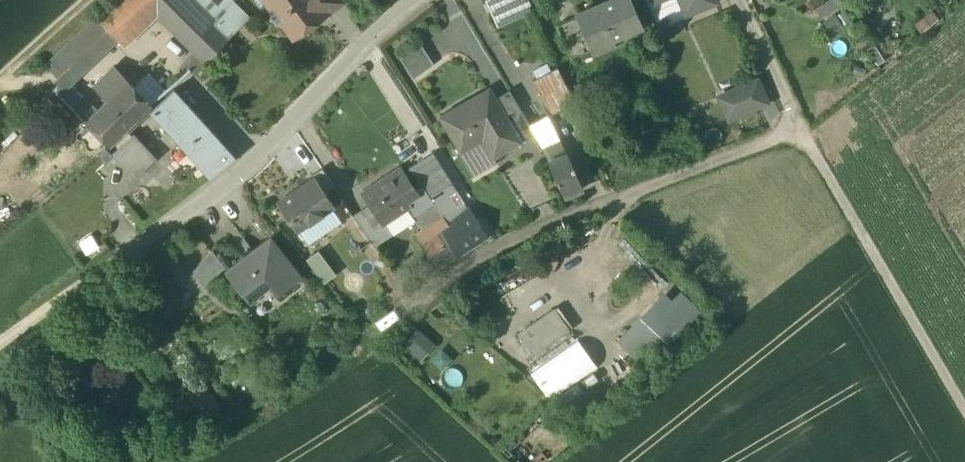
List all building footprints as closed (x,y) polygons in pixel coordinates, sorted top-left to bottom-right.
[(98,18),(118,40),(124,46),(158,13),(171,0),(116,0),(98,18)] [(188,0),(171,0),(158,13),(202,55),(207,61),(228,39),(188,0)] [(228,0),(188,0),(228,39),(248,19),(228,0)] [(270,6),(268,12),(274,22),(282,23),(289,33),(320,11),(323,16),(344,1),(344,0),(279,0),(270,6)] [(485,2),(497,28),(533,11),(528,0),(491,0),(485,2)] [(629,0),(617,0),(579,16),(593,48),(641,28),(629,0)] [(715,0),(680,0),(686,15),(716,2),(715,0)] [(905,5),(910,12),(925,1),(923,0),(911,0),(905,5)] [(579,16),(557,25),(570,58),(593,48),(579,16)] [(118,40),(98,18),(49,64),(59,74),(70,86),(118,40)] [(434,65),(421,44),(401,59),(414,79),(434,65)] [(202,55),(187,71),(189,73),(191,71),(194,75),(207,61),(202,55)] [(558,66),(510,92),(519,107),(531,127),(551,117),(575,104),(558,66)] [(115,68),(96,87),(109,100),(128,80),(115,68)] [(70,86),(59,74),(57,87),(54,90),(74,110),(84,98),(70,86)] [(757,79),(731,91),(742,115),(768,103),(757,79)] [(109,100),(108,101),(131,125),(152,104),(128,80),(109,100)] [(74,110),(54,90),(43,101),(64,120),(74,110)] [(236,158),(174,90),(152,111),(213,178),(236,158)] [(489,90),(443,118),(462,150),(487,135),(498,154),(534,131),(531,127),(519,107),(505,115),(489,90)] [(731,91),(718,97),(729,121),(742,115),(731,91)] [(97,112),(84,98),(74,110),(86,122),(97,112)] [(131,125),(108,101),(97,112),(86,122),(110,146),(131,125)] [(551,117),(531,127),(534,131),(536,134),(555,126),(551,117)] [(487,135),(462,150),(462,151),(457,155),(471,178),(497,163),(493,157),(498,154),(487,135)] [(152,155),(135,136),(117,153),(136,171),(152,155)] [(559,141),(544,148),(551,159),(567,152),(559,141)] [(551,159),(548,160),(565,196),(582,188),(567,152),(551,159)] [(453,184),(433,153),(411,169),(422,183),(425,188),(431,197),(453,184)] [(401,176),(384,187),(381,183),(367,192),(365,190),(364,191),(372,205),(384,222),(385,222),(407,207),(419,199),(416,194),(399,168),(397,169),(401,176)] [(336,189),(323,169),(314,175),(316,179),(327,195),(328,194),(336,189)] [(316,179),(279,205),(298,233),(336,207),(328,194),(327,195),(316,179)] [(457,208),(449,195),(457,190),(453,184),(431,197),(435,203),(441,214),(444,218),(457,239),(449,244),(456,256),(486,237),(465,203),(457,208)] [(431,197),(425,188),(416,194),(419,199),(407,207),(414,217),(427,209),(435,203),(431,197)] [(435,203),(427,209),(433,219),(441,214),(435,203)] [(372,205),(355,217),(376,247),(394,234),(385,222),(384,222),(372,205)] [(414,217),(407,207),(385,222),(394,234),(414,220),(412,218),(414,217)] [(444,218),(417,235),(437,268),(456,256),(449,244),(457,239),(444,218)] [(300,276),(270,237),(225,272),(239,290),(261,273),(264,276),(268,273),(276,284),(281,291),(300,276)] [(321,249),(309,256),(322,280),(335,273),(321,249)] [(193,269),(207,285),(229,265),(215,250),(193,269)] [(165,260),(156,266),(160,271),(169,265),(165,260)] [(160,271),(156,266),(148,272),(165,297),(150,308),(159,320),(182,304),(160,271)] [(261,273),(239,290),(250,304),(276,284),(268,273),(264,276),(261,273)] [(665,294),(626,340),(649,359),(687,313),(665,294)] [(150,308),(148,304),(139,310),(150,326),(159,320),(150,308)] [(558,307),(520,334),(534,354),(572,328),(558,307)] [(430,344),(416,334),(406,347),(420,358),(430,344)] [(549,399),(599,365),(581,338),(530,372),(549,399)]
